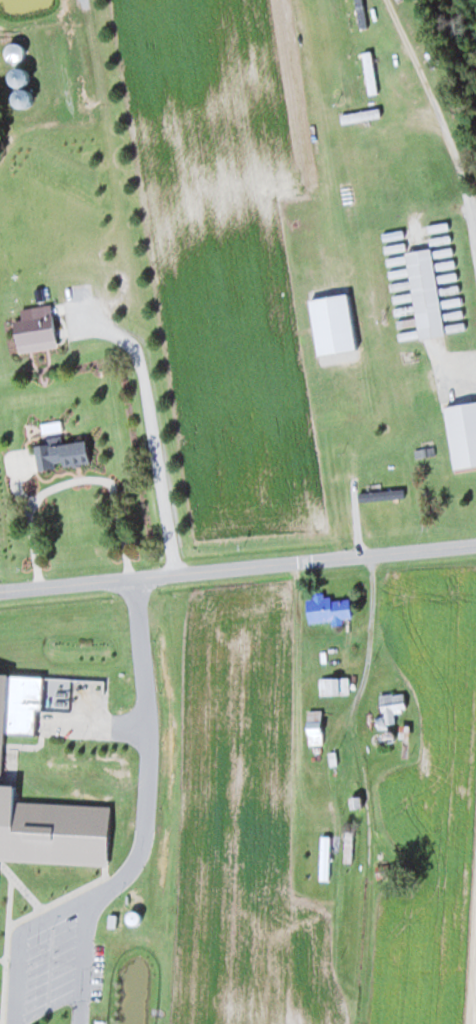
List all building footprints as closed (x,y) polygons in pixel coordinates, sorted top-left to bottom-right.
[(359,29),(368,28),(364,0),(355,0),(359,29)] [(2,49),(11,61),(22,54),(13,41),(2,49)] [(377,94),(373,58),(365,59),(369,95),(377,94)] [(16,62),(9,76),(21,81),(27,68),(16,62)] [(431,249),(406,253),(418,339),(443,335),(431,249)] [(12,320),(16,352),(56,348),(51,304),(30,306),(32,318),(12,320)] [(439,407),(445,439),(475,433),(475,400),(439,407)] [(83,440),(27,447),(30,471),(87,464),(83,440)] [(403,490),(358,492),(358,504),(403,502),(403,490)] [(350,620),(349,595),(306,597),(307,622),(350,620)] [(349,677),(319,677),(319,693),(349,693),(349,677)] [(406,710),(406,693),(382,693),(382,723),(396,723),(396,710),(406,710)] [(310,744),(324,741),(317,709),(303,712),(310,744)] [(408,726),(400,726),(400,756),(405,756),(405,738),(408,738),(408,726)] [(354,834),(345,834),(344,861),(353,861),(354,834)] [(320,879),(330,879),(330,835),(320,835),(320,879)] [(399,966),(398,956),(380,956),(380,967),(399,966)]
